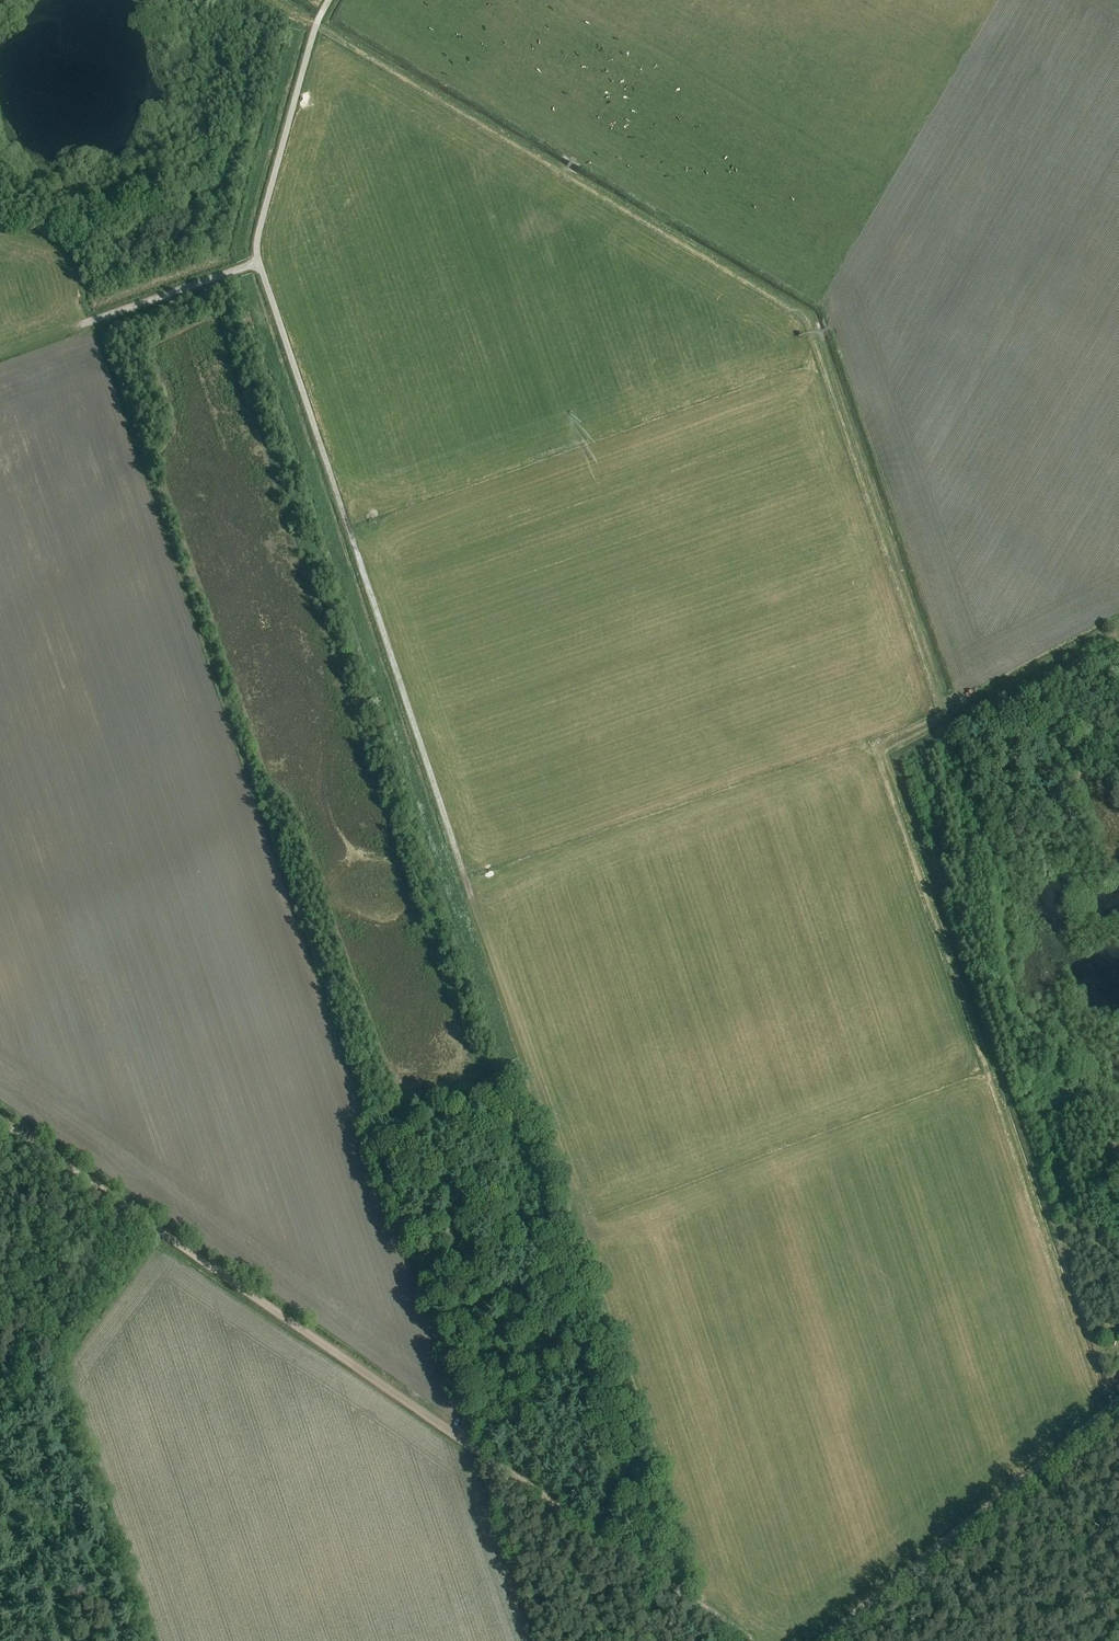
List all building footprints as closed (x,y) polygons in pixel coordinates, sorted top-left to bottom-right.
[(1071,773),(1077,769),(1068,754),(1062,758),(1071,773)]
